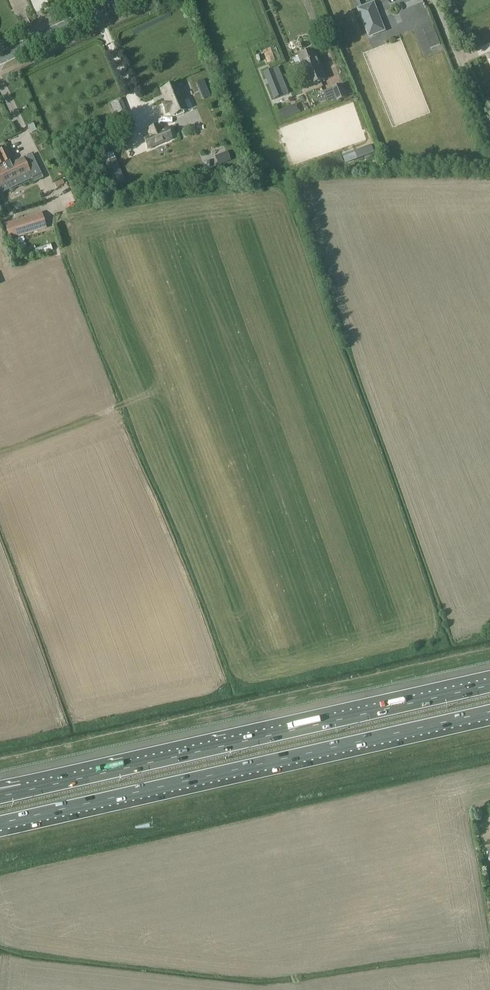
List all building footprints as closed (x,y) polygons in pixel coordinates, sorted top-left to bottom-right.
[(383,30),(372,3),(358,9),(368,36),(383,30)] [(326,79),(315,50),(299,56),(310,85),(326,79)] [(264,72),(274,99),(284,95),(274,68),(264,72)] [(162,90),(166,102),(162,103),(166,113),(170,111),(172,115),(175,114),(176,117),(184,114),(183,111),(186,110),(176,84),(162,90)] [(337,102),(348,97),(342,84),(332,88),(337,102)] [(167,128),(160,131),(158,126),(148,130),(150,135),(144,138),(148,148),(171,139),(167,128)] [(371,145),(355,151),(358,159),(374,153),(371,145)] [(28,172),(32,179),(33,183),(43,178),(32,154),(12,164),(11,161),(14,160),(8,147),(0,151),(0,150),(0,185),(28,172)] [(101,164),(111,187),(124,181),(115,159),(101,164)] [(42,212),(5,224),(10,240),(40,230),(46,228),(42,212)] [(31,259),(55,251),(52,244),(29,252),(31,259)]
